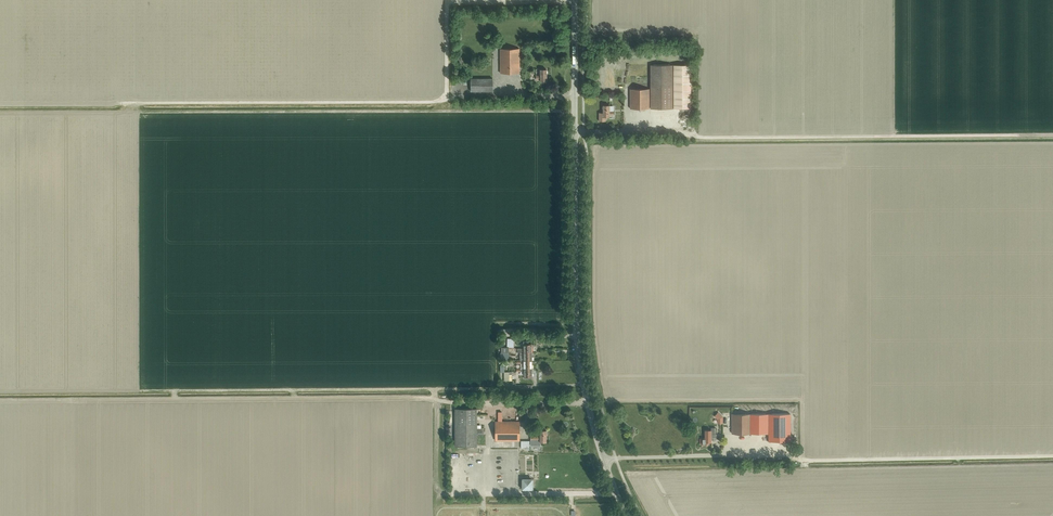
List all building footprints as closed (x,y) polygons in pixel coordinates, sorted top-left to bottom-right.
[(500,73),(519,73),(519,49),(500,49),(500,73)] [(672,65),(651,65),(651,108),(672,108),(672,65)] [(691,108),(691,65),(672,65),(672,108),(691,108)] [(540,81),(547,81),(546,69),(540,69),(540,76),(536,76),(536,79),(540,79),(540,81)] [(471,92),(493,91),(493,78),(471,78),(471,92)] [(649,108),(649,89),(630,89),(630,108),(649,108)] [(606,117),(609,117),(609,115),(614,115),(614,111),(609,111),(609,105),(603,105),(603,113),(599,113),(599,121),(606,121),(606,117)] [(656,114),(656,126),(677,126),(677,114),(656,114)] [(524,353),(532,352),(532,345),(532,344),(524,344),(524,349),(517,349),(517,352),(524,352),(524,353)] [(532,368),(520,368),(517,368),(517,371),(524,371),(524,376),(524,378),(525,379),(532,379),(532,378),(532,376),(532,368)] [(477,408),(455,408),(455,447),(477,447),(477,408)] [(732,414),(732,433),(749,433),(749,434),(768,434),(768,441),(790,441),(790,414),(732,414)] [(520,441),(520,421),(496,421),(496,441),(520,441)] [(715,440),(715,436),(715,428),(711,428),(711,430),(705,430),(705,438),(700,438),(700,445),(707,445),(707,442),(711,442),(711,440),(715,440)] [(531,440),(540,440),(540,442),(546,442),(546,430),(540,430),(540,435),(535,434),(535,436),(531,436),(531,440)] [(535,490),(534,479),(523,479),(524,490),(535,490)]
